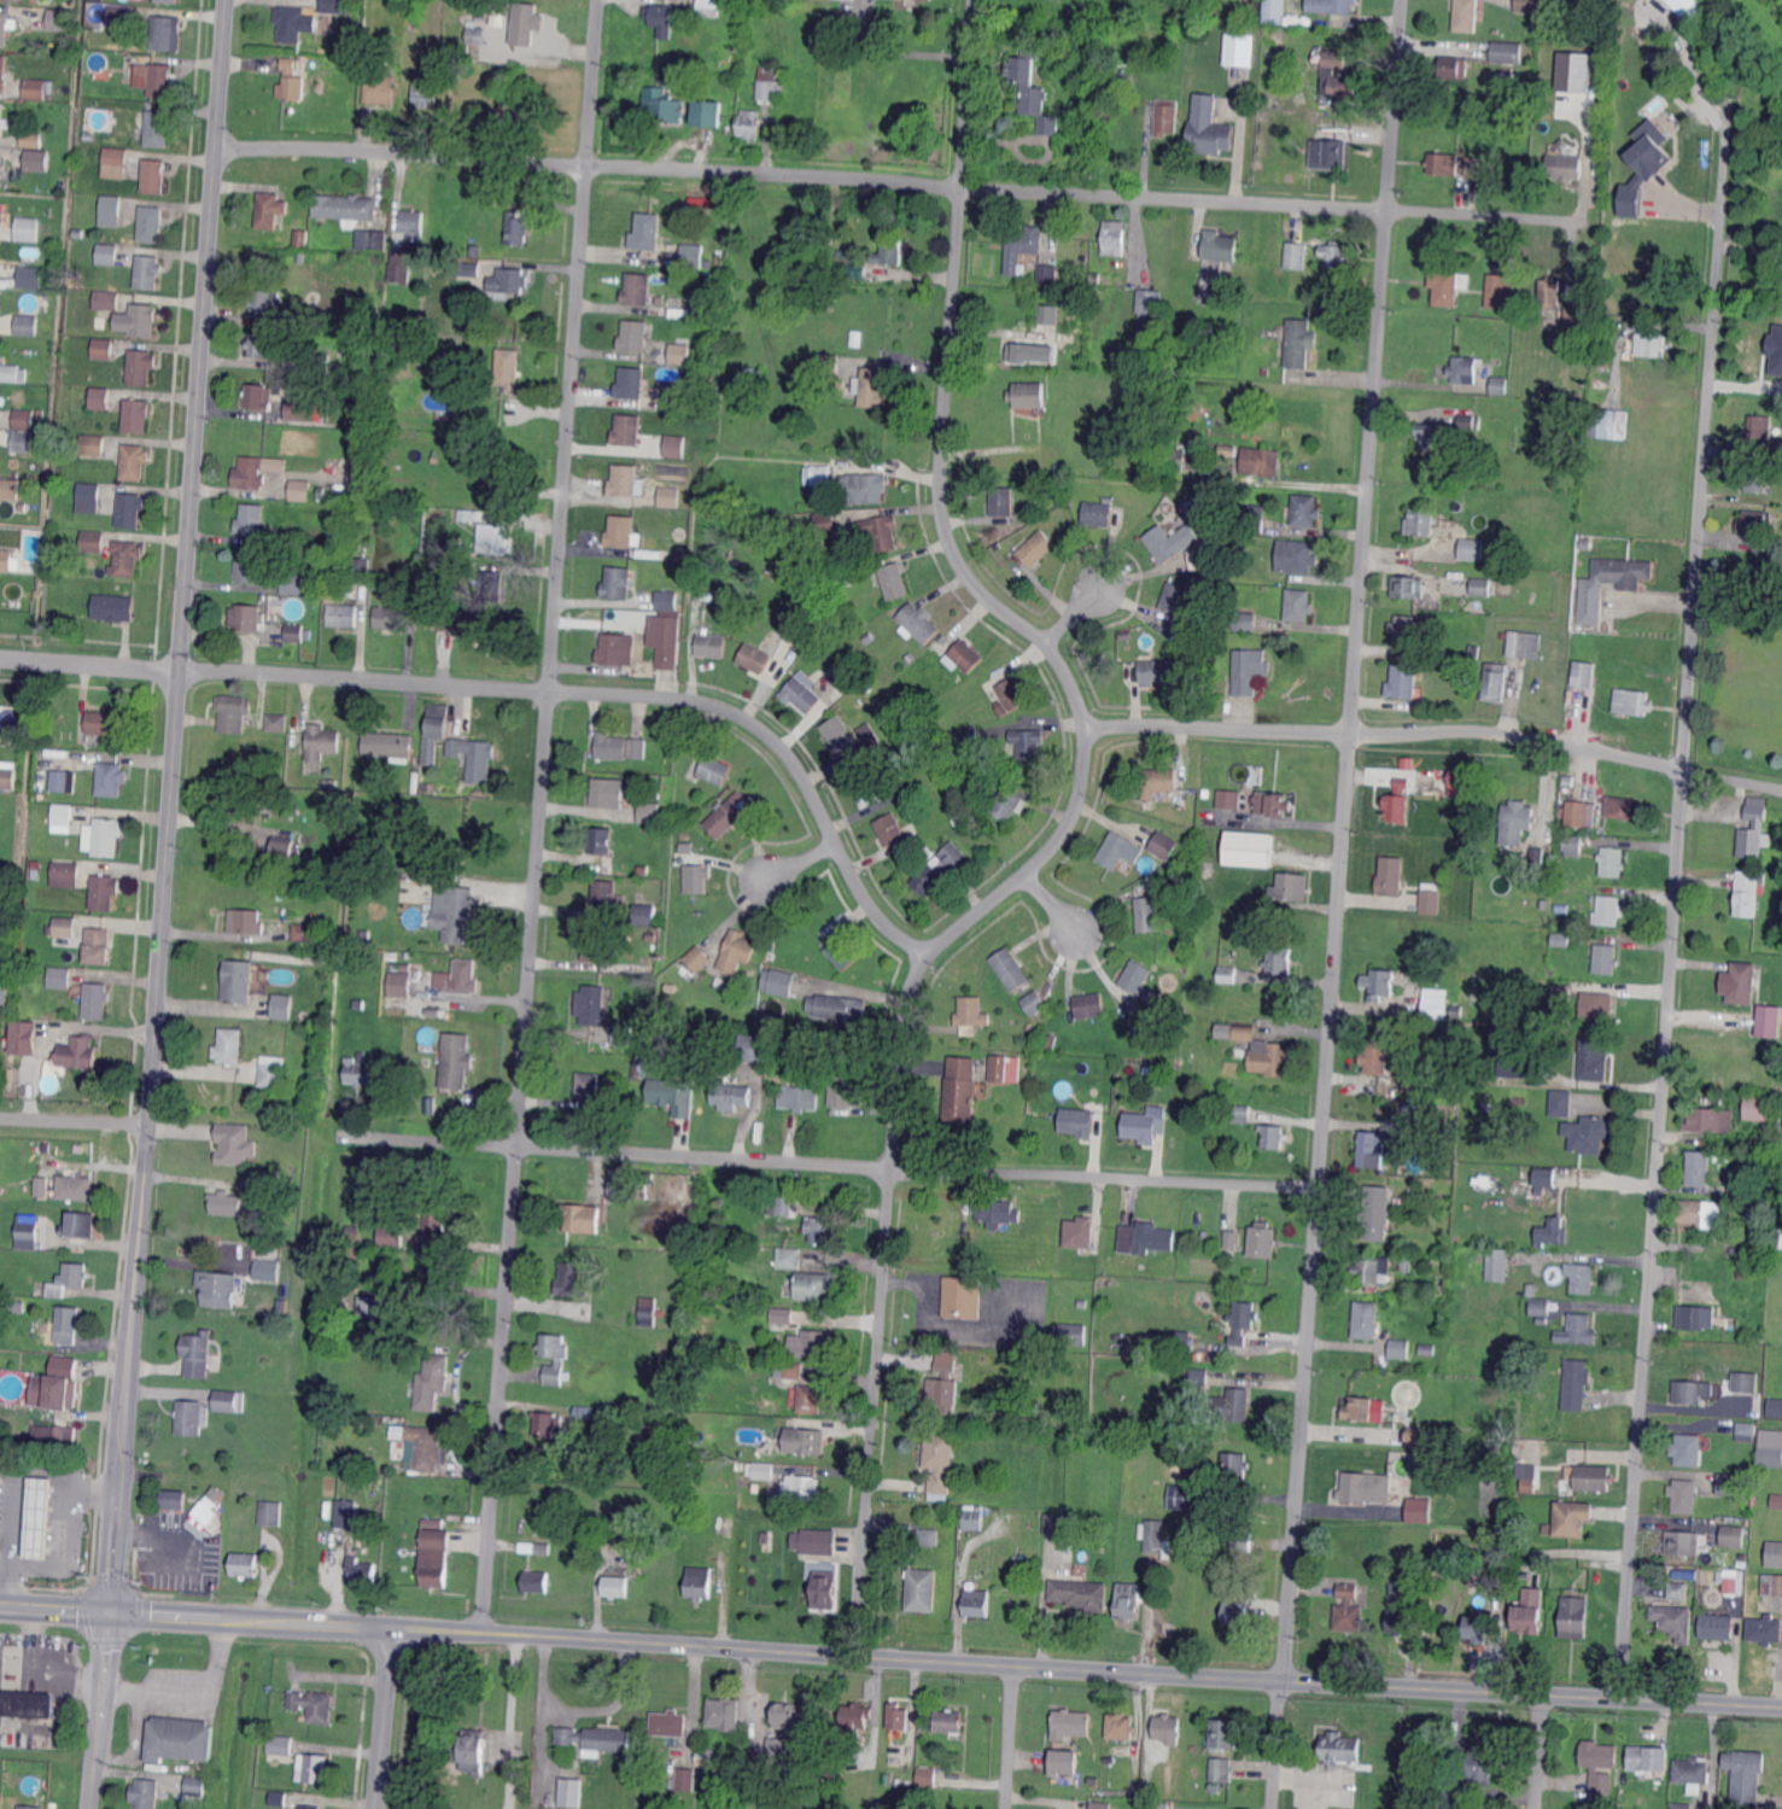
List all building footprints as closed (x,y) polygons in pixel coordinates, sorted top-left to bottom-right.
[(323,12),(324,0),(352,0),(351,13),(323,12)] [(699,16),(700,0),(729,0),(728,17),(699,16)] [(1109,12),(1110,0),(1130,0),(1128,14),(1109,12)] [(1263,24),(1265,0),(1286,0),(1284,25),(1263,24)] [(1307,12),(1307,0),(1358,0),(1357,5),(1351,4),(1351,14),(1307,12)] [(1455,31),(1456,0),(1479,0),(1478,33),(1455,31)] [(1517,12),(1517,0),(1564,0),(1564,10),(1553,10),(1553,13),(1517,12)] [(1702,0),(1667,0),(1690,23),(1707,6),(1702,0)] [(531,47),(509,45),(514,2),(536,5),(531,47)] [(130,27),(107,25),(109,4),(132,5),(130,27)] [(498,30),(490,29),(492,4),(501,4),(498,30)] [(672,8),(677,8),(677,19),(672,19),(671,40),(658,39),(658,28),(649,28),(649,21),(644,21),(644,7),(652,8),(652,5),(672,5),(672,8)] [(305,8),(305,21),(303,21),(302,45),(279,43),(280,24),(275,24),(276,8),(281,10),(281,7),(305,8)] [(74,29),(49,27),(51,8),(75,10),(74,29)] [(8,47),(0,47),(0,11),(12,12),(11,27),(10,27),(8,47)] [(852,27),(828,23),(829,11),(853,14),(852,27)] [(176,51),(153,49),(156,16),(177,17),(176,51)] [(484,45),(466,43),(467,22),(473,22),(473,27),(485,27),(484,45)] [(1254,68),(1225,65),(1227,34),(1256,35),(1254,68)] [(72,51),(65,49),(66,40),(74,40),(72,51)] [(1520,65),(1491,64),(1492,42),(1521,43),(1520,65)] [(1040,59),(1035,59),(1033,86),(1045,87),(1045,94),(1048,94),(1047,100),(1045,99),(1044,116),(1059,117),(1057,136),(1038,134),(1040,116),(1019,115),(1022,82),(1010,82),(1011,76),(1005,75),(1006,64),(1012,64),(1012,57),(1022,57),(1023,48),(1041,49),(1040,59)] [(1345,71),(1334,70),(1333,75),(1357,76),(1356,98),(1321,97),(1322,75),(1321,75),(1322,51),(1346,52),(1345,71)] [(1557,90),(1588,91),(1590,52),(1558,51),(1557,90)] [(125,63),(116,63),(117,53),(127,54),(125,63)] [(7,92),(0,91),(0,55),(8,56),(6,78),(8,80),(7,92)] [(1466,82),(1439,80),(1441,58),(1468,60),(1466,82)] [(297,71),(293,71),(293,77),(302,78),(300,101),(280,100),(280,98),(275,98),(275,84),(281,84),(282,70),(279,70),(280,59),(297,60),(297,71)] [(151,66),(174,68),(173,100),(148,99),(148,88),(135,88),(135,66),(151,66)] [(393,104),(363,103),(364,69),(378,70),(376,76),(395,76),(393,104)] [(433,104),(427,103),(426,107),(416,106),(416,103),(411,101),(413,92),(407,92),(408,82),(423,83),(425,70),(437,71),(433,104)] [(47,99),(24,98),(25,78),(47,80),(47,99)] [(783,103),(756,100),(759,81),(777,82),(777,84),(784,86),(783,103)] [(528,111),(496,109),(497,86),(530,88),(528,111)] [(684,106),(682,106),(682,113),(684,113),(683,117),(680,117),(680,124),(661,123),(661,117),(643,116),(644,87),(666,89),(666,95),(671,95),(671,100),(684,101),(684,106)] [(1274,104),(1263,104),(1264,91),(1274,91),(1274,104)] [(1215,124),(1222,124),(1235,126),(1233,152),(1222,151),(1221,156),(1198,153),(1198,147),(1188,147),(1190,122),(1193,122),(1196,94),(1217,97),(1215,124)] [(1291,105),(1283,104),(1284,97),(1292,98),(1291,105)] [(1176,132),(1167,130),(1167,135),(1156,134),(1158,98),(1179,99),(1176,132)] [(4,138),(0,137),(0,102),(5,103),(4,118),(12,118),(12,128),(5,128),(4,138)] [(721,128),(693,127),(695,103),(723,105),(721,128)] [(491,116),(486,111),(491,105),(497,110),(491,116)] [(759,140),(746,139),(746,135),(737,134),(738,115),(742,116),(743,109),(761,111),(759,140)] [(1606,134),(1596,134),(1596,109),(1607,109),(1606,134)] [(169,147),(147,146),(150,110),(171,111),(169,147)] [(1317,126),(1305,124),(1305,112),(1319,113),(1317,126)] [(1619,215),(1640,216),(1642,187),(1673,157),(1661,145),(1669,137),(1650,117),(1633,134),(1639,141),(1624,155),(1640,172),(1628,183),(1620,183),(1619,215)] [(93,140),(86,140),(86,130),(94,132),(93,140)] [(42,148),(22,147),(23,133),(43,134),(42,148)] [(1342,170),(1319,169),(1320,164),(1311,163),(1313,139),(1343,140),(1342,170)] [(127,179),(104,177),(106,147),(129,148),(127,179)] [(49,170),(27,169),(28,150),(51,151),(49,170)] [(1455,176),(1428,174),(1430,167),(1427,167),(1427,161),(1430,161),(1431,153),(1457,156),(1455,176)] [(1581,176),(1574,176),(1573,182),(1561,181),(1561,176),(1548,175),(1548,154),(1582,156),(1581,176)] [(1480,176),(1466,176),(1467,157),(1482,157),(1480,176)] [(165,194),(144,193),(146,159),(168,161),(165,194)] [(288,214),(279,214),(277,229),(258,228),(261,192),(281,193),(280,199),(290,200),(288,214)] [(121,224),(101,223),(104,194),(122,196),(121,224)] [(350,198),(350,196),(358,196),(358,199),(375,200),(374,222),(360,221),(354,229),(345,229),(343,224),(343,220),(312,217),(314,196),(350,198)] [(162,244),(140,241),(142,205),(164,208),(162,244)] [(527,245),(507,244),(509,211),(518,211),(519,209),(530,209),(527,245)] [(422,241),(409,240),(409,232),(401,232),(402,210),(425,211),(422,241)] [(659,251),(630,250),(631,232),(637,233),(638,212),(661,214),(659,251)] [(39,241),(17,240),(18,216),(41,218),(39,241)] [(1124,255),(1104,255),(1105,220),(1127,221),(1124,255)] [(1041,232),(1045,232),(1042,255),(1007,252),(1009,229),(1028,230),(1028,224),(1042,226),(1041,232)] [(306,246),(294,245),(296,229),(308,230),(306,246)] [(386,251),(357,249),(358,229),(387,232),(386,251)] [(1237,263),(1204,259),(1206,230),(1222,232),(1221,237),(1238,239),(1237,263)] [(902,264),(874,263),(874,252),(883,253),(883,238),(904,239),(902,264)] [(1340,245),(1346,245),(1345,267),(1325,265),(1326,256),(1320,255),(1321,244),(1332,245),(1332,239),(1342,240),(1340,245)] [(1305,263),(1291,263),(1291,243),(1307,244),(1305,263)] [(117,265),(98,264),(99,244),(119,245),(117,265)] [(480,257),(471,256),(471,244),(481,245),(480,257)] [(703,268),(682,268),(683,244),(705,244),(703,268)] [(409,282),(388,281),(390,263),(392,263),(393,249),(411,250),(409,282)] [(164,274),(160,274),(159,290),(136,287),(139,255),(160,256),(160,263),(164,264),(164,274)] [(866,278),(849,276),(849,259),(867,261),(866,278)] [(480,276),(452,275),(454,262),(480,263),(480,276)] [(1058,282),(1039,281),(1040,264),(1058,265),(1058,282)] [(43,288),(18,287),(19,265),(45,268),(43,288)] [(528,287),(524,287),(522,293),(498,291),(499,268),(524,269),(524,276),(528,276),(528,287)] [(1471,288),(1459,288),(1457,307),(1435,305),(1436,287),(1430,287),(1431,270),(1472,273),(1471,288)] [(650,305),(623,303),(624,288),(627,290),(629,273),(653,275),(650,305)] [(1514,309),(1488,308),(1490,274),(1517,275),(1514,309)] [(1555,280),(1560,280),(1559,305),(1555,304),(1555,310),(1541,310),(1542,304),(1539,304),(1541,279),(1547,279),(1547,276),(1555,276),(1555,280)] [(1159,314),(1157,313),(1155,332),(1139,331),(1140,311),(1138,311),(1139,288),(1162,290),(1159,314)] [(118,309),(93,308),(95,290),(119,291),(118,309)] [(280,317),(253,315),(253,308),(249,308),(249,297),(255,297),(255,290),(282,292),(280,317)] [(665,305),(656,304),(656,296),(665,297),(665,305)] [(705,315),(705,299),(689,298),(688,314),(705,315)] [(1057,326),(1038,325),(1038,305),(1040,305),(1040,300),(1045,302),(1045,305),(1052,305),(1052,300),(1058,300),(1057,326)] [(156,325),(154,325),(153,339),(130,337),(130,333),(115,332),(116,314),(130,315),(132,304),(156,305),(154,308),(157,308),(156,325)] [(1585,329),(1572,327),(1574,310),(1588,311),(1585,329)] [(37,335),(17,334),(17,314),(39,315),(37,335)] [(1074,326),(1065,326),(1065,315),(1074,316),(1074,326)] [(653,352),(619,351),(620,335),(624,337),(625,320),(649,321),(648,323),(655,323),(653,352)] [(1317,349),(1309,349),(1309,369),(1286,368),(1289,320),(1310,321),(1310,333),(1317,333),(1317,349)] [(1781,375),(1781,324),(1770,323),(1768,356),(1770,357),(1770,374),(1781,375)] [(270,346),(276,348),(275,358),(251,357),(251,349),(247,349),(249,340),(251,340),(252,333),(270,334),(270,346)] [(1671,349),(1666,349),(1666,357),(1636,356),(1637,333),(1667,334),(1666,343),(1671,344),(1671,349)] [(113,360),(93,358),(95,338),(115,339),(113,360)] [(689,363),(671,362),(671,343),(690,344),(689,363)] [(1053,362),(1028,361),(1028,363),(1013,363),(1013,362),(1007,362),(1007,345),(1029,345),(1029,349),(1054,350),(1053,362)] [(157,368),(152,368),(151,385),(129,384),(132,349),(154,350),(153,354),(158,354),(157,368)] [(519,395),(507,393),(508,386),(496,385),(498,349),(521,350),(519,395)] [(327,374),(305,373),(306,352),(328,354),(327,374)] [(839,375),(818,374),(819,354),(841,355),(839,375)] [(1484,366),(1477,366),(1477,385),(1453,384),(1454,375),(1448,375),(1448,364),(1454,364),(1455,356),(1485,357),(1484,366)] [(25,379),(19,379),(19,380),(0,379),(1,364),(19,364),(19,368),(27,368),(25,379)] [(643,399),(615,397),(617,383),(620,383),(621,367),(645,368),(643,399)] [(760,369),(741,367),(740,383),(759,385),(760,369)] [(884,381),(889,381),(888,395),(889,395),(888,409),(859,407),(860,393),(853,393),(854,377),(863,377),(863,367),(886,369),(884,381)] [(1511,395),(1495,393),(1495,377),(1512,378),(1511,395)] [(847,387),(836,387),(836,379),(847,379),(847,387)] [(1045,408),(1016,408),(1016,401),(1009,401),(1009,391),(1016,391),(1015,384),(1044,383),(1045,408)] [(273,409),(246,408),(247,384),(268,385),(268,387),(274,387),(273,409)] [(109,410),(90,409),(93,386),(111,387),(109,410)] [(455,394),(428,393),(427,408),(454,409),(455,394)] [(151,419),(148,418),(147,433),(124,432),(127,398),(152,401),(151,419)] [(322,422),(286,420),(287,399),(323,401),(322,422)] [(1590,437),(1593,408),(1628,410),(1626,439),(1590,437)] [(34,431),(14,428),(16,409),(35,410),(34,431)] [(639,447),(612,444),(613,430),(618,430),(618,414),(642,415),(639,447)] [(1482,430),(1460,427),(1460,414),(1483,416),(1482,430)] [(1771,449),(1749,448),(1749,444),(1746,443),(1746,430),(1749,430),(1751,415),(1774,416),(1771,449)] [(1443,450),(1415,448),(1418,424),(1445,426),(1443,450)] [(31,453),(13,451),(14,432),(33,433),(31,453)] [(685,459),(665,457),(666,434),(686,436),(685,459)] [(104,456),(80,455),(81,436),(105,437),(104,456)] [(1186,469),(1162,467),(1164,447),(1176,448),(1176,439),(1188,440),(1186,469)] [(485,453),(474,451),(475,442),(486,443),(485,453)] [(150,462),(145,462),(144,482),(122,479),(124,444),(146,445),(146,450),(151,450),(150,462)] [(1237,456),(1220,455),(1221,445),(1237,447),(1237,456)] [(1279,477),(1241,473),(1244,447),(1281,450),(1279,477)] [(512,485),(489,483),(492,449),(514,450),(512,485)] [(263,469),(259,469),(259,475),(265,475),(264,484),(259,483),(258,490),(233,488),(234,468),(240,468),(241,456),(264,459),(263,469)] [(644,494),(637,492),(637,497),(608,495),(609,480),(613,482),(614,465),(638,466),(638,477),(645,478),(644,494)] [(832,485),(812,486),(812,466),(831,465),(832,485)] [(1768,494),(1747,491),(1748,467),(1770,468),(1768,494)] [(852,503),(851,475),(882,474),(883,502),(852,503)] [(19,501),(0,500),(1,479),(21,480),(19,501)] [(310,502),(290,501),(291,480),(311,482),(310,502)] [(99,512),(78,510),(80,482),(101,483),(99,512)] [(1449,496),(1441,496),(1442,485),(1449,485),(1449,496)] [(680,507),(659,507),(660,486),(680,488),(680,507)] [(1013,517),(991,515),(991,488),(1013,488),(1013,517)] [(146,509),(141,508),(140,529),(117,526),(119,491),(142,494),(142,496),(146,496),(146,509)] [(1322,519),(1316,519),(1316,527),(1292,526),(1295,494),(1319,496),(1317,508),(1322,508),(1322,519)] [(1112,503),(1105,502),(1105,495),(1114,495),(1112,503)] [(1111,526),(1083,523),(1086,501),(1114,504),(1111,526)] [(1264,533),(1240,532),(1240,526),(1246,526),(1246,515),(1243,515),(1244,506),(1249,507),(1249,504),(1266,506),(1264,533)] [(263,536),(241,535),(241,531),(236,531),(238,518),(241,518),(243,506),(265,507),(263,536)] [(473,519),(460,519),(460,508),(473,509),(473,519)] [(1433,536),(1415,535),(1407,533),(1408,518),(1410,518),(1410,508),(1436,509),(1433,536)] [(1772,526),(1768,525),(1766,535),(1743,533),(1743,531),(1739,531),(1740,519),(1745,519),(1745,510),(1774,513),(1772,526)] [(817,535),(814,514),(835,512),(836,533),(817,535)] [(632,548),(606,545),(607,531),(610,532),(612,515),(635,517),(632,548)] [(898,549),(876,553),(872,531),(860,532),(858,520),(892,515),(898,549)] [(506,554),(478,553),(479,524),(508,526),(506,554)] [(1172,537),(1190,524),(1199,538),(1181,552),(1163,565),(1144,537),(1162,524),(1172,537)] [(1046,536),(1056,545),(1032,568),(1016,553),(1041,530),(1042,532),(1048,526),(1051,530),(1046,536)] [(105,553),(82,552),(83,531),(106,532),(105,553)] [(291,548),(274,547),(275,532),(292,533),(291,548)] [(144,558),(139,558),(138,577),(116,574),(116,573),(110,573),(111,564),(117,565),(117,552),(115,552),(116,538),(140,541),(140,544),(145,544),(144,558)] [(1320,566),(1313,566),(1313,573),(1276,571),(1279,539),(1315,542),(1314,555),(1320,555),(1320,566)] [(1482,561),(1459,560),(1460,539),(1483,541),(1482,561)] [(1191,571),(1187,552),(1203,549),(1202,542),(1209,541),(1210,547),(1215,566),(1191,571)] [(12,571),(0,570),(0,549),(13,550),(12,571)] [(259,571),(265,571),(264,582),(259,582),(258,583),(238,582),(238,576),(235,576),(236,560),(239,561),(239,553),(261,554),(259,571)] [(1614,560),(1655,561),(1654,579),(1642,579),(1641,591),(1620,590),(1620,582),(1614,582),(1614,580),(1594,580),(1595,559),(1614,560)] [(860,573),(858,565),(866,562),(869,571),(860,573)] [(889,601),(880,568),(900,562),(910,594),(889,601)] [(1023,573),(1018,568),(1023,562),(1028,568),(1023,573)] [(637,591),(630,590),(630,599),(601,597),(602,582),(607,583),(608,566),(632,567),(632,570),(638,570),(637,591)] [(502,601),(480,600),(481,571),(503,572),(502,601)] [(303,595),(282,594),(284,573),(304,574),(303,595)] [(1424,599),(1392,596),(1394,576),(1425,578),(1424,599)] [(1492,596),(1472,596),(1472,578),(1492,578),(1492,596)] [(1181,615),(1159,608),(1169,582),(1190,589),(1181,615)] [(1601,588),(1600,618),(1579,617),(1581,595),(1573,595),(1573,588),(1582,588),(1582,587),(1601,588)] [(1315,614),(1310,613),(1309,623),(1286,622),(1287,589),(1311,590),(1311,602),(1316,603),(1315,614)] [(677,611),(656,609),(658,591),(678,591),(677,611)] [(134,622),(125,620),(125,623),(107,622),(107,620),(93,619),(95,594),(135,596),(134,622)] [(472,603),(460,601),(461,595),(473,597),(472,603)] [(713,609),(706,609),(706,600),(714,601),(713,609)] [(919,608),(923,605),(933,614),(929,618),(941,629),(925,646),(913,634),(910,637),(900,629),(904,624),(896,617),(912,601),(919,608)] [(845,613),(839,609),(843,602),(849,607),(845,613)] [(262,613),(267,613),(265,625),(261,624),(261,631),(236,630),(236,626),(230,626),(232,607),(236,608),(238,605),(262,606),(262,613)] [(355,629),(327,628),(328,605),(356,607),(355,629)] [(403,631),(374,629),(375,607),(404,608),(403,631)] [(484,613),(483,635),(454,634),(454,631),(439,631),(440,612),(455,613),(455,611),(484,613)] [(1255,629),(1234,628),(1234,612),(1256,613),(1255,629)] [(1206,624),(1197,623),(1197,615),(1208,617),(1206,624)] [(1430,640),(1396,638),(1396,632),(1391,632),(1391,623),(1397,623),(1397,615),(1431,618),(1430,640)] [(300,641),(282,641),(284,624),(302,625),(300,641)] [(1542,634),(1539,659),(1508,655),(1509,640),(1502,640),(1503,632),(1511,632),(1511,630),(1542,634)] [(866,643),(863,637),(871,631),(875,638),(866,643)] [(1188,657),(1173,646),(1184,632),(1199,644),(1188,657)] [(625,666),(597,664),(597,649),(602,649),(603,634),(627,635),(625,666)] [(725,658),(696,655),(699,634),(726,636),(725,658)] [(969,673),(960,665),(954,671),(943,659),(964,638),(985,658),(969,673)] [(763,675),(737,661),(747,642),(772,655),(763,675)] [(931,655),(925,649),(930,644),(936,650),(931,655)] [(677,670),(656,669),(658,647),(679,648),(677,670)] [(1270,673),(1256,673),(1256,694),(1233,694),(1233,688),(1226,688),(1226,672),(1234,672),(1234,648),(1264,648),(1264,660),(1270,660),(1270,673)] [(1594,687),(1574,685),(1577,655),(1595,657),(1594,687)] [(1140,683),(1140,660),(1174,660),(1175,682),(1140,683)] [(1503,704),(1482,701),(1486,663),(1508,665),(1503,704)] [(1416,700),(1392,699),(1386,698),(1387,683),(1394,683),(1395,664),(1419,666),(1416,700)] [(841,695),(830,685),(841,672),(852,682),(841,695)] [(807,714),(782,691),(796,675),(823,698),(807,714)] [(1011,711),(997,687),(1016,676),(1030,700),(1011,711)] [(865,693),(860,685),(867,679),(872,688),(865,693)] [(1649,700),(1655,701),(1654,711),(1648,711),(1648,716),(1613,712),(1614,700),(1618,701),(1619,688),(1650,691),(1649,700)] [(251,701),(250,716),(245,714),(244,734),(218,733),(220,711),(216,711),(217,701),(220,701),(221,696),(245,698),(245,700),(251,701)] [(1004,705),(1005,704),(1010,712),(1001,717),(998,708),(999,707),(997,704),(1001,700),(1004,705)] [(446,736),(426,735),(427,704),(449,705),(446,736)] [(125,736),(88,734),(89,711),(127,713),(125,736)] [(943,717),(941,719),(942,720),(925,731),(918,722),(935,712),(936,713),(940,711),(943,717)] [(287,731),(267,730),(268,714),(288,716),(287,731)] [(840,755),(822,726),(840,714),(858,743),(840,755)] [(627,760),(597,758),(598,723),(609,724),(609,736),(629,737),(627,760)] [(325,731),(340,733),(339,754),(306,752),(308,730),(309,730),(309,724),(325,725),(325,731)] [(1040,759),(1018,759),(1018,742),(1011,742),(1011,730),(1040,731),(1040,759)] [(413,758),(408,758),(408,761),(391,760),(391,757),(364,755),(366,733),(414,735),(413,758)] [(647,759),(629,758),(630,737),(647,739),(647,759)] [(496,757),(490,757),(489,782),(468,781),(471,752),(463,752),(462,757),(446,755),(448,739),(492,741),(492,745),(497,745),(496,757)] [(723,787),(697,774),(707,754),(732,766),(723,787)] [(128,782),(123,782),(122,795),(98,794),(100,761),(123,763),(123,769),(129,769),(128,782)] [(14,790),(0,790),(0,768),(16,769),(14,790)] [(1178,790),(1156,790),(1156,801),(1143,801),(1143,769),(1178,769),(1178,790)] [(1473,796),(1450,794),(1451,769),(1474,770),(1473,796)] [(76,792),(52,790),(53,770),(78,771),(76,792)] [(861,809),(857,798),(860,796),(853,781),(874,771),(886,796),(861,809)] [(1573,786),(1564,784),(1565,774),(1574,776),(1573,786)] [(621,809),(592,806),(594,777),(624,778),(621,809)] [(1410,788),(1407,788),(1407,793),(1396,793),(1396,777),(1410,778),(1410,788)] [(890,792),(886,783),(894,780),(899,788),(890,792)] [(434,790),(421,789),(422,781),(434,783),(434,790)] [(483,790),(486,790),(485,795),(474,794),(474,789),(477,789),(477,787),(483,787),(483,790)] [(1022,813),(1016,811),(1009,823),(989,812),(1005,787),(1029,801),(1022,813)] [(1240,810),(1217,807),(1219,789),(1241,790),(1240,810)] [(659,800),(652,799),(653,792),(660,793),(659,800)] [(1289,799),(1293,800),(1292,811),(1286,811),(1286,817),(1257,815),(1258,803),(1255,801),(1256,795),(1258,796),(1258,792),(1289,794),(1289,799)] [(1410,795),(1409,823),(1386,821),(1387,806),(1385,806),(1385,795),(1389,795),(1389,794),(1410,795)] [(1768,821),(1765,821),(1764,833),(1774,834),(1772,847),(1763,846),(1763,859),(1739,857),(1740,828),(1754,829),(1754,821),(1746,819),(1747,805),(1748,794),(1769,796),(1768,821)] [(1641,821),(1606,816),(1608,795),(1643,800),(1641,821)] [(747,813),(719,840),(705,823),(719,809),(715,805),(720,800),(724,805),(732,798),(747,813)] [(1526,805),(1533,806),(1532,828),(1524,828),(1523,845),(1500,842),(1503,803),(1511,804),(1511,799),(1526,800),(1526,805)] [(1587,827),(1585,827),(1584,831),(1566,829),(1568,800),(1588,803),(1587,827)] [(658,823),(639,822),(641,801),(659,803),(658,823)] [(72,834),(53,833),(55,805),(74,806),(72,834)] [(901,818),(899,813),(905,810),(907,815),(901,818)] [(886,848),(874,823),(893,813),(905,839),(886,848)] [(124,836),(119,836),(118,857),(94,856),(94,851),(84,850),(87,824),(97,824),(97,818),(125,819),(124,836)] [(610,854),(589,853),(591,828),(613,829),(610,854)] [(1137,864),(1124,857),(1116,871),(1097,859),(1114,830),(1146,848),(1137,864)] [(1167,862),(1147,851),(1159,830),(1179,842),(1167,862)] [(1270,866),(1225,863),(1227,830),(1273,833),(1270,866)] [(1582,857),(1567,856),(1567,851),(1564,850),(1565,835),(1584,836),(1582,857)] [(292,862),(273,858),(276,836),(296,840),(292,862)] [(953,869),(924,897),(911,882),(953,840),(968,854),(953,869)] [(680,852),(680,841),(693,841),(693,851),(680,852)] [(929,858),(922,852),(929,846),(935,851),(929,858)] [(1543,865),(1529,864),(1530,846),(1544,847),(1543,865)] [(1624,863),(1626,863),(1626,870),(1624,870),(1623,877),(1601,876),(1602,860),(1599,860),(1600,853),(1602,853),(1602,847),(1625,848),(1624,863)] [(1402,895),(1377,893),(1378,875),(1380,875),(1383,856),(1404,857),(1402,895)] [(1214,877),(1204,877),(1204,862),(1215,862),(1214,877)] [(77,888),(49,887),(51,863),(78,864),(77,888)] [(712,876),(708,876),(708,893),(685,893),(685,864),(712,864),(712,876)] [(1307,899),(1278,897),(1278,895),(1269,895),(1270,885),(1278,885),(1279,871),(1309,874),(1307,899)] [(1764,886),(1759,885),(1759,893),(1758,893),(1755,918),(1734,916),(1736,891),(1735,891),(1736,871),(1760,873),(1760,874),(1765,875),(1764,886)] [(119,894),(113,893),(112,911),(90,909),(93,874),(116,875),(115,877),(121,879),(119,894)] [(623,898),(615,898),(615,910),(594,909),(595,880),(623,881),(623,898)] [(1439,914),(1420,914),(1421,888),(1424,888),(1424,882),(1441,882),(1439,914)] [(469,932),(467,932),(466,943),(444,941),(445,928),(432,927),(433,909),(445,910),(448,886),(473,887),(469,932)] [(1139,930),(1137,898),(1172,894),(1174,912),(1158,914),(1159,929),(1139,930)] [(1625,916),(1620,916),(1619,927),(1593,924),(1594,911),(1597,911),(1600,895),(1622,898),(1622,904),(1626,905),(1625,916)] [(655,924),(636,923),(636,905),(655,905),(655,924)] [(264,934),(229,933),(230,910),(261,911),(259,922),(264,923),(264,934)] [(76,938),(54,935),(57,917),(77,918),(76,938)] [(320,941),(293,941),(294,924),(321,924),(320,941)] [(606,963),(583,962),(584,927),(607,928),(606,963)] [(748,961),(741,958),(735,973),(718,965),(724,951),(723,951),(732,927),(743,930),(742,935),(755,941),(748,961)] [(1768,927),(1781,928),(1781,943),(1766,943),(1768,927)] [(109,965),(84,964),(87,928),(111,929),(109,965)] [(370,930),(369,940),(362,940),(362,930),(370,930)] [(392,932),(392,941),(384,940),(384,932),(392,932)] [(1571,947),(1553,946),(1553,932),(1571,933),(1571,947)] [(655,943),(644,941),(644,934),(656,935),(655,943)] [(845,971),(825,951),(842,935),(861,956),(845,971)] [(1616,975),(1594,973),(1595,944),(1618,945),(1616,975)] [(699,973),(684,958),(699,945),(713,959),(699,973)] [(1013,992),(992,958),(1009,946),(1030,980),(1013,992)] [(1292,974),(1268,973),(1269,967),(1263,967),(1263,961),(1269,962),(1269,946),(1293,949),(1292,974)] [(775,961),(766,959),(767,951),(776,953),(775,961)] [(397,963),(386,962),(387,953),(398,953),(397,963)] [(1150,1000),(1120,984),(1134,958),(1153,970),(1145,985),(1155,991),(1150,1000)] [(251,1004),(222,1002),(226,959),(255,962),(251,1004)] [(479,993),(474,992),(474,994),(449,993),(449,982),(454,982),(456,959),(477,961),(475,979),(480,979),(479,993)] [(1754,1005),(1728,1003),(1730,971),(1733,973),(1733,962),(1734,962),(1758,963),(1754,1005)] [(1237,984),(1219,982),(1220,965),(1238,967),(1237,984)] [(71,988),(49,987),(51,967),(72,968),(71,988)] [(795,971),(790,994),(769,991),(769,988),(761,987),(766,968),(773,969),(773,967),(795,971)] [(1392,996),(1383,996),(1381,1002),(1371,1000),(1372,987),(1361,986),(1362,975),(1373,976),(1373,970),(1395,971),(1392,996)] [(410,997),(390,997),(390,973),(411,973),(410,997)] [(7,1004),(0,1004),(0,982),(8,982),(7,1004)] [(111,1002),(109,1002),(107,1020),(84,1019),(86,1002),(87,982),(110,984),(110,993),(112,993),(111,1002)] [(602,1025),(582,1023),(582,1014),(576,1014),(577,991),(583,991),(584,985),(603,986),(602,1025)] [(1033,1016),(1021,1000),(1038,988),(1048,1005),(1033,1016)] [(1447,1020),(1422,1020),(1424,990),(1448,990),(1447,1020)] [(1612,1023),(1581,1021),(1583,991),(1614,994),(1612,1023)] [(291,1019),(273,1016),(275,993),(293,996),(291,1019)] [(1079,1019),(1075,997),(1103,993),(1105,1015),(1079,1019)] [(867,999),(866,1013),(863,1013),(860,1028),(837,1026),(839,1019),(817,1016),(817,1010),(807,1009),(808,996),(818,997),(818,994),(867,999)] [(982,1011),(991,1011),(991,1026),(956,1026),(956,1011),(960,1011),(959,997),(982,997),(982,1011)] [(363,1010),(354,1009),(355,1000),(363,1000),(363,1010)] [(1462,1017),(1451,1017),(1451,1006),(1462,1006),(1462,1017)] [(1778,1039),(1757,1037),(1759,1006),(1781,1008),(1778,1039)] [(1135,1040),(1157,1033),(1150,1010),(1127,1017),(1135,1040)] [(308,1021),(298,1021),(299,1011),(309,1011),(308,1021)] [(35,1052),(13,1051),(16,1020),(36,1021),(35,1052)] [(1032,1029),(1027,1027),(1029,1021),(1035,1025),(1032,1029)] [(632,1045),(613,1044),(614,1023),(633,1025),(632,1045)] [(1289,1044),(1287,1078),(1267,1076),(1267,1073),(1249,1072),(1250,1044),(1254,1044),(1254,1040),(1234,1040),(1234,1038),(1217,1037),(1217,1025),(1256,1026),(1256,1040),(1270,1040),(1270,1043),(1289,1044)] [(241,1064),(218,1063),(218,1058),(214,1058),(214,1045),(220,1045),(221,1028),(244,1029),(241,1064)] [(1179,1039),(1169,1038),(1170,1031),(1180,1032),(1179,1039)] [(93,1037),(95,1037),(94,1046),(98,1046),(95,1070),(58,1066),(60,1044),(74,1045),(74,1035),(84,1037),(86,1033),(93,1034),(93,1037)] [(440,1086),(446,1033),(469,1035),(467,1054),(473,1054),(471,1068),(468,1068),(466,1090),(440,1086)] [(764,1063),(741,1061),(743,1034),(766,1037),(764,1063)] [(1054,1044),(1047,1041),(1050,1034),(1057,1037),(1054,1044)] [(1607,1081),(1579,1080),(1582,1037),(1603,1038),(1602,1050),(1609,1051),(1607,1081)] [(1387,1075),(1365,1073),(1366,1064),(1361,1064),(1361,1052),(1367,1052),(1368,1038),(1390,1039),(1387,1075)] [(1531,1079),(1498,1078),(1498,1052),(1498,1040),(1505,1041),(1505,1046),(1519,1048),(1519,1054),(1532,1054),(1531,1079)] [(789,1051),(779,1050),(781,1043),(789,1043),(789,1051)] [(284,1086),(259,1085),(262,1054),(286,1056),(284,1086)] [(1018,1083),(989,1081),(991,1055),(1019,1057),(1018,1083)] [(976,1079),(978,1080),(975,1121),(945,1120),(947,1078),(950,1078),(951,1056),(977,1058),(976,1079)] [(372,1084),(362,1084),(362,1086),(356,1086),(356,1084),(346,1083),(347,1057),(357,1057),(357,1063),(373,1063),(372,1084)] [(13,1084),(4,1084),(4,1069),(13,1069),(13,1084)] [(598,1099),(576,1097),(578,1072),(600,1074),(598,1099)] [(413,1081),(414,1073),(421,1073),(420,1081),(413,1081)] [(736,1085),(752,1085),(752,1104),(737,1104),(736,1111),(721,1110),(721,1105),(713,1105),(714,1083),(719,1083),(720,1074),(737,1075),(736,1085)] [(858,1104),(831,1103),(832,1075),(854,1076),(853,1091),(858,1092),(858,1104)] [(685,1083),(685,1080),(694,1081),(693,1104),(690,1119),(673,1118),(674,1104),(670,1103),(670,1107),(658,1105),(658,1102),(647,1102),(649,1079),(685,1083)] [(818,1109),(781,1107),(782,1086),(819,1089),(818,1109)] [(1571,1115),(1552,1115),(1553,1091),(1572,1092),(1571,1115)] [(1770,1121),(1743,1119),(1746,1096),(1772,1098),(1770,1121)] [(1523,1109),(1513,1108),(1514,1101),(1512,1101),(1512,1098),(1523,1098),(1523,1109)] [(1489,1113),(1480,1111),(1482,1103),(1490,1103),(1489,1113)] [(1249,1125),(1231,1124),(1232,1105),(1249,1107),(1249,1125)] [(1722,1132),(1684,1130),(1685,1107),(1723,1109),(1722,1132)] [(1092,1139),(1077,1138),(1079,1134),(1059,1133),(1062,1108),(1094,1110),(1092,1139)] [(1398,1113),(1400,1130),(1414,1128),(1413,1111),(1398,1113)] [(1155,1145),(1140,1144),(1140,1139),(1122,1138),(1124,1113),(1157,1116),(1155,1145)] [(1611,1138),(1605,1138),(1603,1155),(1581,1154),(1581,1151),(1570,1151),(1571,1137),(1562,1136),(1564,1122),(1582,1124),(1583,1115),(1606,1116),(1606,1120),(1611,1120),(1611,1138)] [(246,1164),(246,1155),(255,1156),(255,1139),(247,1139),(247,1123),(216,1122),(216,1150),(215,1150),(215,1163),(246,1164)] [(1286,1140),(1284,1140),(1283,1149),(1263,1148),(1264,1132),(1260,1131),(1261,1125),(1285,1126),(1285,1134),(1286,1134),(1286,1140)] [(1450,1140),(1436,1139),(1437,1126),(1450,1127),(1450,1140)] [(1392,1142),(1386,1142),(1384,1167),(1359,1165),(1360,1142),(1359,1142),(1360,1136),(1361,1136),(1361,1130),(1394,1132),(1392,1142)] [(1776,1149),(1766,1149),(1768,1134),(1778,1136),(1776,1149)] [(1708,1186),(1687,1185),(1689,1150),(1711,1152),(1708,1186)] [(654,1178),(648,1178),(647,1197),(631,1197),(631,1200),(609,1198),(612,1167),(641,1168),(641,1171),(654,1171),(654,1178)] [(1554,1187),(1532,1186),(1533,1167),(1555,1168),(1554,1187)] [(82,1177),(94,1177),(94,1185),(97,1185),(97,1194),(93,1192),(93,1201),(58,1198),(59,1175),(76,1175),(76,1172),(82,1172),(82,1177)] [(48,1197),(36,1197),(37,1177),(49,1177),(48,1197)] [(1747,1196),(1729,1195),(1730,1183),(1748,1184),(1747,1196)] [(1390,1212),(1391,1212),(1391,1225),(1389,1225),(1387,1242),(1363,1239),(1365,1222),(1361,1221),(1361,1212),(1366,1212),(1367,1185),(1391,1187),(1390,1212)] [(1543,1196),(1535,1196),(1535,1187),(1543,1187),(1543,1196)] [(232,1196),(250,1197),(249,1215),(212,1213),(212,1200),(210,1200),(210,1194),(220,1194),(221,1189),(232,1190),(232,1196)] [(1430,1202),(1421,1202),(1422,1194),(1431,1195),(1430,1202)] [(799,1216),(769,1215),(769,1195),(800,1196),(799,1216)] [(1015,1201),(1013,1209),(1021,1210),(1021,1221),(1012,1221),(1012,1222),(977,1220),(977,1213),(972,1213),(974,1206),(977,1207),(978,1201),(987,1201),(987,1200),(1015,1201)] [(1723,1229),(1699,1227),(1699,1222),(1679,1221),(1681,1201),(1724,1203),(1723,1229)] [(597,1232),(566,1230),(567,1215),(562,1215),(563,1202),(600,1206),(597,1232)] [(452,1226),(444,1226),(444,1231),(425,1230),(426,1204),(445,1206),(445,1212),(452,1212),(452,1226)] [(94,1239),(62,1236),(63,1226),(69,1227),(69,1213),(95,1215),(94,1239)] [(37,1250),(17,1249),(19,1214),(40,1215),(37,1250)] [(832,1244),(810,1243),(811,1233),(806,1233),(807,1216),(834,1219),(832,1244)] [(1568,1227),(1567,1244),(1547,1243),(1546,1247),(1537,1245),(1538,1226),(1549,1227),(1550,1216),(1564,1218),(1564,1226),(1568,1227)] [(1092,1222),(1094,1222),(1093,1249),(1064,1248),(1065,1221),(1079,1221),(1079,1218),(1092,1218),(1092,1222)] [(1158,1229),(1175,1230),(1174,1249),(1150,1248),(1149,1255),(1134,1254),(1134,1256),(1127,1256),(1128,1253),(1120,1253),(1121,1225),(1139,1226),(1139,1220),(1158,1221),(1158,1229)] [(1272,1227),(1276,1227),(1275,1259),(1249,1257),(1251,1226),(1257,1226),(1257,1221),(1272,1221),(1272,1227)] [(358,1233),(346,1233),(347,1225),(360,1225),(358,1233)] [(402,1247),(379,1244),(380,1225),(403,1226),(402,1247)] [(1238,1249),(1225,1249),(1226,1231),(1239,1231),(1238,1249)] [(801,1270),(777,1268),(778,1247),(802,1248),(801,1270)] [(1508,1282),(1486,1280),(1489,1248),(1511,1250),(1508,1282)] [(1412,1272),(1402,1272),(1403,1254),(1413,1255),(1412,1272)] [(273,1280),(253,1278),(256,1256),(275,1257),(273,1280)] [(1391,1273),(1385,1273),(1385,1284),(1359,1283),(1359,1276),(1354,1276),(1354,1264),(1359,1265),(1360,1259),(1380,1260),(1381,1256),(1392,1256),(1391,1273)] [(585,1285),(590,1285),(590,1297),(556,1295),(557,1279),(561,1279),(562,1261),(586,1264),(585,1285)] [(90,1278),(87,1278),(87,1286),(66,1285),(66,1297),(48,1296),(49,1283),(59,1284),(60,1274),(66,1274),(66,1262),(88,1264),(88,1272),(90,1272),(90,1278)] [(1593,1295),(1571,1292),(1572,1276),(1566,1276),(1566,1264),(1595,1265),(1593,1295)] [(835,1291),(830,1291),(829,1299),(795,1296),(797,1271),(836,1273),(835,1291)] [(356,1284),(346,1283),(346,1276),(356,1277),(356,1284)] [(981,1318),(943,1317),(945,1277),(982,1278),(981,1318)] [(234,1307),(204,1305),(204,1299),(199,1299),(200,1289),(205,1290),(206,1278),(229,1280),(228,1286),(236,1288),(234,1307)] [(1539,1290),(1537,1290),(1537,1297),(1527,1297),(1527,1284),(1541,1284),(1539,1290)] [(750,1288),(760,1288),(760,1296),(750,1296),(750,1288)] [(388,1315),(360,1315),(360,1296),(388,1297),(388,1315)] [(654,1325),(639,1325),(641,1296),(655,1297),(654,1325)] [(1086,1307),(1079,1306),(1079,1299),(1087,1299),(1086,1307)] [(1560,1311),(1550,1309),(1550,1315),(1531,1315),(1532,1299),(1552,1299),(1552,1302),(1560,1302),(1560,1311)] [(25,1311),(10,1308),(11,1300),(27,1302),(25,1311)] [(1260,1320),(1255,1319),(1254,1329),(1245,1329),(1245,1336),(1246,1336),(1246,1346),(1231,1344),(1231,1335),(1235,1335),(1235,1327),(1234,1327),(1234,1321),(1228,1320),(1228,1313),(1235,1314),(1237,1301),(1256,1302),(1255,1312),(1260,1312),(1260,1320)] [(1378,1340),(1354,1337),(1356,1301),(1380,1302),(1378,1340)] [(1716,1329),(1705,1327),(1705,1330),(1677,1329),(1678,1306),(1717,1307),(1716,1329)] [(76,1347),(55,1344),(59,1307),(80,1309),(76,1347)] [(794,1325),(787,1324),(787,1331),(770,1330),(771,1314),(761,1313),(761,1307),(794,1309),(794,1325)] [(1596,1343),(1555,1341),(1555,1329),(1568,1330),(1570,1313),(1593,1314),(1591,1327),(1596,1327),(1596,1343)] [(1085,1343),(1056,1343),(1056,1323),(1085,1324),(1085,1343)] [(209,1378),(186,1377),(187,1355),(181,1355),(183,1335),(188,1335),(201,1336),(201,1329),(212,1330),(209,1378)] [(824,1358),(802,1355),(804,1330),(826,1332),(824,1358)] [(569,1359),(565,1359),(562,1385),(544,1384),(545,1364),(555,1365),(555,1359),(541,1358),(542,1334),(566,1335),(565,1344),(571,1344),(569,1359)] [(1410,1359),(1390,1358),(1391,1338),(1412,1340),(1410,1359)] [(1175,1349),(1168,1348),(1168,1341),(1176,1341),(1175,1349)] [(1436,1356),(1420,1355),(1421,1343),(1437,1344),(1436,1356)] [(954,1375),(952,1373),(952,1381),(958,1381),(956,1407),(953,1406),(953,1416),(941,1416),(941,1406),(933,1406),(933,1405),(927,1404),(928,1379),(934,1381),(934,1379),(942,1379),(942,1372),(935,1372),(935,1361),(936,1361),(937,1350),(956,1352),(954,1375)] [(448,1393),(440,1391),(439,1412),(415,1410),(419,1372),(425,1373),(426,1354),(450,1355),(448,1393)] [(1591,1385),(1587,1385),(1585,1412),(1564,1411),(1566,1359),(1589,1361),(1588,1370),(1593,1370),(1591,1385)] [(801,1379),(775,1378),(776,1362),(801,1364),(801,1379)] [(1208,1393),(1190,1391),(1191,1367),(1209,1367),(1208,1393)] [(1758,1394),(1733,1393),(1734,1373),(1759,1373),(1758,1394)] [(34,1376),(78,1381),(75,1411),(30,1405),(34,1376)] [(1713,1396),(1702,1396),(1702,1406),(1673,1404),(1675,1379),(1714,1382),(1713,1396)] [(826,1405),(822,1405),(822,1414),(797,1413),(800,1384),(824,1387),(824,1389),(828,1389),(826,1405)] [(1249,1423),(1227,1422),(1227,1419),(1213,1418),(1214,1396),(1228,1397),(1229,1388),(1251,1389),(1249,1423)] [(245,1413),(215,1411),(216,1390),(246,1391),(245,1413)] [(1763,1417),(1753,1417),(1753,1395),(1763,1395),(1763,1417)] [(1373,1422),(1340,1418),(1342,1405),(1350,1406),(1350,1396),(1375,1399),(1373,1422)] [(1769,1396),(1781,1397),(1781,1417),(1768,1416),(1769,1396)] [(210,1426),(203,1426),(203,1435),(177,1435),(179,1401),(204,1401),(204,1404),(211,1404),(210,1426)] [(590,1418),(574,1417),(576,1406),(591,1407),(590,1418)] [(563,1426),(556,1426),(555,1437),(536,1436),(537,1416),(533,1416),(534,1411),(557,1413),(556,1416),(565,1417),(563,1426)] [(1755,1442),(1737,1441),(1739,1422),(1757,1423),(1755,1442)] [(76,1453),(45,1452),(46,1426),(77,1429),(76,1453)] [(442,1465),(440,1464),(439,1472),(415,1471),(417,1440),(403,1440),(403,1426),(442,1428),(442,1446),(443,1446),(442,1465)] [(1406,1446),(1431,1446),(1432,1427),(1406,1427),(1406,1446)] [(822,1447),(818,1447),(818,1454),(797,1453),(799,1436),(791,1435),(791,1428),(819,1429),(819,1440),(822,1440),(822,1447)] [(1034,1439),(1024,1437),(1026,1429),(1034,1429),(1034,1439)] [(1047,1439),(1039,1437),(1040,1429),(1047,1429),(1047,1439)] [(1759,1430),(1781,1432),(1781,1467),(1758,1466),(1759,1430)] [(951,1495),(948,1495),(948,1501),(929,1499),(930,1472),(933,1472),(933,1469),(924,1467),(927,1434),(956,1436),(951,1495)] [(1701,1467),(1676,1465),(1677,1457),(1670,1455),(1671,1442),(1677,1443),(1677,1434),(1702,1435),(1701,1467)] [(1503,1454),(1488,1453),(1489,1443),(1503,1445),(1503,1454)] [(708,1457),(686,1457),(686,1447),(708,1449),(708,1457)] [(1251,1470),(1246,1470),(1246,1481),(1232,1480),(1231,1488),(1222,1488),(1225,1452),(1249,1453),(1248,1461),(1252,1463),(1251,1470)] [(1436,1463),(1425,1463),(1426,1453),(1436,1453),(1436,1463)] [(696,1478),(685,1478),(686,1460),(697,1461),(696,1478)] [(773,1480),(752,1480),(753,1476),(747,1476),(748,1463),(775,1464),(773,1480)] [(1614,1484),(1611,1484),(1609,1492),(1574,1490),(1576,1465),(1611,1466),(1611,1475),(1614,1475),(1614,1484)] [(1390,1501),(1368,1500),(1367,1504),(1342,1502),(1343,1499),(1338,1499),(1338,1490),(1343,1490),(1344,1472),(1391,1475),(1390,1501)] [(820,1494),(816,1493),(816,1501),(782,1499),(783,1481),(788,1481),(789,1475),(817,1476),(817,1478),(822,1478),(820,1494)] [(1739,1493),(1739,1477),(1715,1477),(1716,1494),(1739,1493)] [(51,1559),(25,1558),(30,1478),(55,1480),(51,1559)] [(1536,1494),(1521,1493),(1523,1478),(1537,1480),(1536,1494)] [(1694,1515),(1672,1515),(1673,1496),(1667,1496),(1669,1486),(1673,1486),(1673,1481),(1696,1482),(1694,1515)] [(1197,1510),(1169,1507),(1170,1483),(1199,1484),(1197,1510)] [(160,1490),(185,1492),(183,1510),(159,1509),(160,1490)] [(1774,1493),(1781,1494),(1781,1509),(1772,1509),(1774,1493)] [(223,1505),(217,1512),(220,1515),(210,1527),(194,1513),(204,1500),(206,1501),(211,1495),(223,1505)] [(1428,1522),(1429,1498),(1406,1497),(1405,1521),(1428,1522)] [(355,1529),(335,1528),(337,1500),(356,1501),(355,1529)] [(281,1527),(261,1525),(262,1501),(282,1502),(281,1527)] [(1585,1504),(1594,1504),(1593,1521),(1585,1521),(1584,1539),(1555,1537),(1556,1502),(1585,1504)] [(982,1530),(964,1529),(965,1509),(983,1510),(982,1530)] [(1409,1522),(1392,1521),(1392,1511),(1410,1512),(1409,1522)] [(422,1525),(423,1517),(444,1518),(443,1527),(422,1525)] [(1163,1552),(1145,1552),(1145,1537),(1140,1536),(1140,1523),(1146,1523),(1146,1518),(1164,1519),(1163,1552)] [(1742,1548),(1720,1547),(1722,1525),(1743,1527),(1742,1548)] [(939,1546),(918,1545),(919,1528),(940,1529),(939,1546)] [(446,1587),(436,1587),(434,1589),(430,1589),(430,1587),(419,1586),(422,1529),(450,1530),(446,1587)] [(835,1556),(800,1553),(800,1548),(791,1548),(793,1534),(801,1534),(801,1530),(836,1531),(835,1556)] [(1251,1553),(1233,1551),(1234,1530),(1254,1533),(1251,1553)] [(1700,1556),(1684,1556),(1684,1553),(1666,1552),(1667,1531),(1701,1533),(1700,1556)] [(1769,1542),(1781,1543),(1781,1568),(1768,1568),(1769,1542)] [(551,1556),(536,1554),(536,1544),(551,1544),(551,1556)] [(257,1577),(247,1577),(246,1579),(241,1579),(241,1577),(232,1576),(233,1553),(258,1554),(257,1577)] [(375,1583),(356,1582),(356,1586),(351,1585),(352,1574),(349,1574),(350,1557),(360,1558),(360,1563),(378,1564),(375,1583)] [(1135,1581),(1126,1580),(1128,1557),(1138,1558),(1135,1581)] [(1384,1572),(1374,1572),(1374,1563),(1384,1563),(1384,1572)] [(1661,1574),(1648,1574),(1648,1565),(1661,1565),(1661,1574)] [(711,1599),(703,1599),(703,1601),(694,1600),(694,1598),(686,1598),(688,1566),(713,1569),(711,1599)] [(937,1570),(935,1612),(906,1611),(908,1576),(905,1576),(905,1569),(908,1569),(908,1568),(937,1570)] [(1746,1586),(1734,1586),(1735,1570),(1746,1571),(1746,1586)] [(548,1593),(528,1591),(528,1594),(524,1594),(526,1571),(549,1574),(548,1593)] [(834,1610),(812,1609),(814,1571),(836,1572),(834,1610)] [(1764,1574),(1781,1574),(1781,1597),(1751,1595),(1752,1582),(1764,1582),(1764,1574)] [(630,1577),(629,1598),(618,1597),(617,1600),(610,1600),(610,1597),(603,1597),(604,1577),(630,1577)] [(1106,1613),(1086,1611),(1086,1607),(1068,1606),(1069,1600),(1064,1600),(1064,1603),(1050,1601),(1052,1580),(1108,1583),(1106,1613)] [(1687,1599),(1667,1598),(1669,1582),(1688,1582),(1687,1599)] [(1144,1603),(1139,1603),(1138,1620),(1132,1620),(1132,1623),(1120,1622),(1120,1620),(1115,1620),(1117,1583),(1140,1586),(1139,1594),(1144,1594),(1144,1603)] [(1359,1599),(1355,1599),(1355,1606),(1363,1606),(1362,1632),(1334,1630),(1336,1605),(1345,1605),(1345,1598),(1338,1598),(1338,1583),(1359,1585),(1359,1599)] [(1543,1609),(1546,1609),(1544,1627),(1542,1627),(1541,1635),(1513,1633),(1515,1606),(1524,1607),(1525,1588),(1544,1589),(1543,1609)] [(989,1617),(965,1616),(966,1591),(991,1591),(989,1617)] [(1588,1640),(1561,1639),(1564,1595),(1590,1598),(1588,1640)] [(1248,1626),(1241,1626),(1241,1629),(1232,1628),(1232,1624),(1225,1624),(1226,1603),(1249,1604),(1248,1626)] [(1689,1647),(1676,1646),(1676,1638),(1672,1638),(1672,1633),(1658,1632),(1659,1622),(1649,1621),(1650,1606),(1693,1609),(1689,1647)] [(1412,1634),(1403,1633),(1403,1636),(1394,1636),(1394,1633),(1387,1632),(1389,1610),(1400,1611),(1400,1607),(1413,1609),(1412,1634)] [(1734,1640),(1701,1638),(1702,1613),(1736,1616),(1734,1640)] [(1775,1620),(1781,1620),(1781,1641),(1772,1641),(1772,1647),(1764,1647),(1764,1641),(1749,1641),(1749,1618),(1768,1618),(1768,1615),(1775,1615),(1775,1620)] [(1486,1644),(1476,1642),(1476,1639),(1465,1638),(1467,1617),(1489,1620),(1486,1644)] [(53,1718),(2,1716),(4,1691),(55,1693),(53,1718)] [(311,1697),(312,1692),(334,1693),(332,1725),(309,1722),(311,1706),(303,1706),(303,1710),(290,1709),(291,1691),(304,1692),(304,1696),(311,1697)] [(738,1732),(721,1731),(721,1728),(707,1727),(708,1699),(724,1700),(724,1698),(741,1699),(738,1732)] [(863,1706),(874,1706),(874,1718),(869,1717),(869,1728),(843,1726),(845,1705),(852,1705),(852,1702),(863,1703),(863,1706)] [(804,1716),(795,1715),(795,1725),(787,1725),(787,1728),(775,1727),(776,1717),(769,1717),(769,1711),(776,1712),(776,1703),(804,1704),(804,1716)] [(908,1731),(889,1729),(890,1703),(901,1703),(900,1709),(910,1709),(908,1731)] [(679,1714),(688,1714),(686,1737),(679,1737),(678,1745),(664,1745),(665,1735),(652,1735),(652,1712),(670,1712),(671,1709),(679,1709),(679,1714)] [(1091,1737),(1068,1734),(1067,1741),(1053,1740),(1054,1710),(1092,1712),(1091,1737)] [(963,1737),(951,1735),(952,1732),(935,1731),(936,1711),(964,1712),(963,1737)] [(1127,1716),(1134,1717),(1134,1727),(1137,1727),(1137,1732),(1133,1732),(1133,1739),(1108,1738),(1109,1714),(1118,1715),(1118,1712),(1127,1714),(1127,1716)] [(1173,1716),(1182,1717),(1180,1746),(1169,1746),(1169,1743),(1164,1743),(1164,1740),(1153,1739),(1155,1716),(1164,1716),(1164,1712),(1173,1714),(1173,1716)] [(211,1722),(211,1727),(216,1727),(211,1767),(199,1766),(200,1761),(164,1757),(164,1763),(147,1761),(151,1720),(156,1721),(157,1716),(211,1722)] [(1245,1734),(1238,1734),(1238,1749),(1225,1749),(1225,1752),(1211,1752),(1213,1718),(1239,1720),(1239,1722),(1245,1723),(1245,1734)] [(585,1731),(586,1728),(631,1731),(630,1752),(601,1751),(601,1757),(584,1757),(585,1741),(577,1741),(577,1744),(557,1744),(557,1727),(577,1728),(577,1729),(585,1731)] [(484,1776),(473,1776),(474,1772),(462,1770),(463,1762),(451,1761),(452,1746),(463,1747),(465,1729),(487,1732),(484,1776)] [(1340,1739),(1360,1739),(1359,1762),(1331,1761),(1331,1766),(1325,1766),(1325,1761),(1321,1761),(1321,1737),(1328,1737),(1328,1733),(1340,1733),(1340,1739)] [(292,1762),(268,1761),(270,1735),(294,1737),(292,1762)] [(785,1778),(766,1776),(769,1738),(789,1739),(785,1778)] [(1600,1744),(1619,1745),(1618,1768),(1600,1768),(1600,1773),(1613,1773),(1613,1795),(1611,1795),(1611,1804),(1591,1803),(1591,1793),(1590,1793),(1591,1767),(1582,1767),(1583,1744),(1584,1744),(1584,1740),(1600,1740),(1600,1744)] [(1498,1768),(1495,1768),(1494,1787),(1477,1787),(1478,1784),(1473,1784),(1473,1781),(1470,1781),(1471,1745),(1484,1745),(1483,1750),(1495,1750),(1495,1761),(1498,1761),(1498,1768)] [(1670,1772),(1648,1770),(1648,1774),(1638,1774),(1638,1770),(1630,1770),(1630,1746),(1652,1746),(1652,1747),(1670,1749),(1670,1772)] [(715,1766),(697,1764),(699,1749),(715,1749),(715,1766)] [(1074,1774),(1052,1773),(1052,1750),(1075,1751),(1074,1774)] [(1761,1773),(1759,1808),(1731,1808),(1734,1769),(1736,1769),(1737,1751),(1766,1753),(1765,1773),(1761,1773)] [(326,1784),(297,1780),(299,1753),(328,1756),(326,1784)] [(1710,1762),(1711,1762),(1711,1772),(1713,1772),(1712,1784),(1702,1784),(1702,1795),(1689,1793),(1689,1782),(1675,1781),(1676,1760),(1693,1761),(1693,1756),(1710,1756),(1710,1762)] [(1231,1782),(1210,1781),(1211,1758),(1232,1758),(1231,1782)] [(937,1787),(918,1787),(918,1767),(937,1768),(937,1787)] [(677,1792),(677,1769),(696,1769),(695,1792),(677,1792)] [(204,1805),(183,1804),(187,1776),(206,1779),(204,1805)] [(582,1808),(559,1807),(561,1778),(583,1779),(582,1808)] [(160,1780),(158,1808),(147,1808),(135,1808),(136,1801),(132,1799),(133,1781),(138,1782),(139,1779),(160,1780)] [(1140,1797),(1129,1797),(1129,1782),(1140,1782),(1140,1797)] [(1152,1799),(1141,1798),(1143,1784),(1152,1784),(1152,1799)] [(1243,1797),(1233,1797),(1234,1787),(1243,1787),(1243,1797)] [(1356,1807),(1328,1805),(1330,1790),(1356,1790),(1356,1807)] [(1473,1791),(1472,1808),(1443,1808),(1444,1790),(1473,1791)] [(287,1807),(271,1805),(273,1791),(288,1793),(287,1807)] [(678,1799),(677,1808),(670,1808),(670,1799),(678,1799)] [(1112,1803),(1112,1808),(1091,1808),(1092,1801),(1112,1803)]
